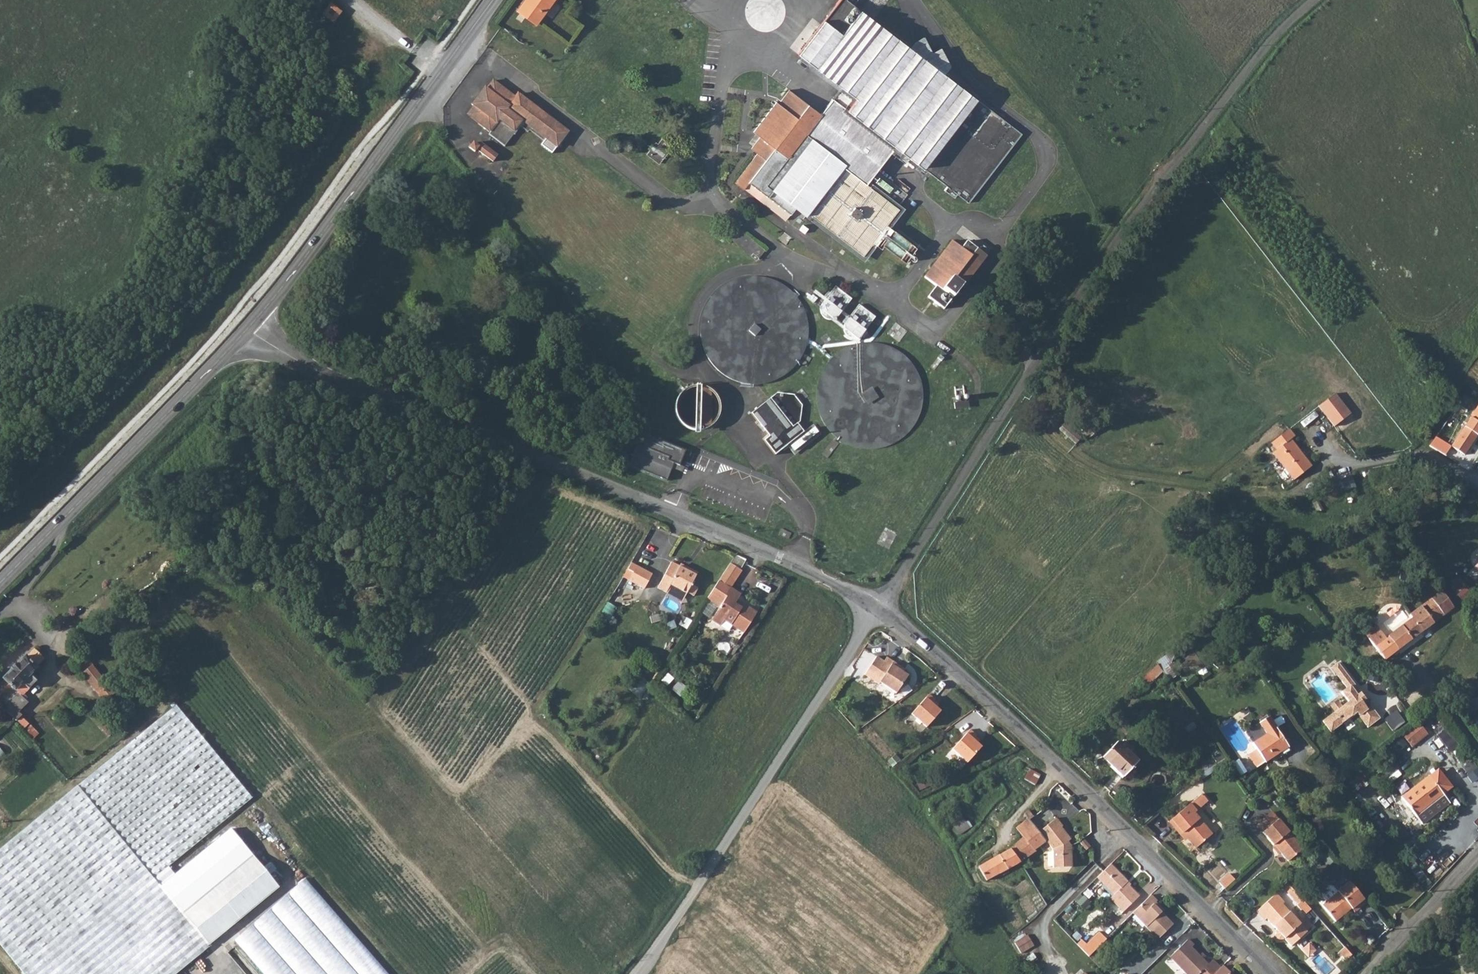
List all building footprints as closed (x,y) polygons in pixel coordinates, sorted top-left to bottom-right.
[(517,12),(536,25),(555,0),(525,0),(517,12)] [(736,182),(743,187),(747,181),(791,215),(796,208),(807,217),(808,215),(865,259),(875,246),(882,252),(888,245),(906,261),(918,245),(892,224),(902,212),(869,185),(897,148),(899,150),(900,148),(951,186),(948,190),(958,197),(960,194),(972,203),(1025,133),(952,77),(954,75),(951,73),(949,75),(947,73),(913,47),(851,0),(842,0),(801,54),(845,87),(824,113),(793,90),(782,103),(780,101),(756,131),(763,136),(754,148),(759,153),(736,182)] [(332,4),(323,14),(333,22),(341,12),(332,4)] [(917,41),(913,47),(947,73),(953,65),(944,47),(935,52),(926,36),(917,41)] [(473,107),(467,115),(490,132),(498,122),(500,124),(491,135),(504,145),(513,134),(514,135),(520,128),(527,134),(532,127),(543,135),(537,141),(552,153),(569,132),(518,93),(515,97),(493,80),(487,88),(485,87),(471,105),(473,107)] [(648,154),(660,163),(669,151),(667,149),(670,145),(662,139),(659,143),(657,142),(648,154)] [(498,156),(482,143),(479,146),(474,142),(469,147),(475,152),(477,149),(494,162),(498,156)] [(747,181),(743,187),(787,221),(791,215),(747,181)] [(765,249),(740,229),(732,239),(757,259),(765,249)] [(953,246),(925,281),(936,291),(928,301),(944,314),(962,292),(963,293),(988,262),(968,247),(963,254),(953,246)] [(810,335),(810,331),(810,326),(809,321),(808,317),(807,312),(805,308),(803,304),(801,300),(798,296),(795,293),(791,290),(788,287),(784,284),(780,282),(776,280),(772,279),(767,277),(762,276),(758,276),(753,276),(748,277),(744,278),(739,279),(734,281),(730,283),(727,286),(723,289),(719,292),(716,296),(713,299),(710,304),(708,307),(706,311),(705,315),(703,321),(703,325),(702,330),(703,335),(703,339),(704,343),(706,348),(708,352),(710,357),(712,361),(715,364),(718,368),(721,371),(725,374),(729,377),(733,379),(737,381),(742,382),(746,383),(752,384),(757,384),(762,384),(767,383),(771,382),(776,380),(779,378),(783,376),(787,374),(791,371),(794,368),(797,365),(800,361),(803,357),(805,353),(807,349),(808,345),(809,340),(810,335)] [(835,286),(822,304),(822,306),(822,309),(822,312),(824,315),(826,317),(829,319),(831,320),(834,319),(837,318),(840,316),(853,299),(835,286)] [(860,305),(847,323),(846,326),(845,328),(846,331),(847,334),(849,336),(851,337),(853,339),(856,339),(859,339),(861,338),(863,336),(865,334),(877,317),(860,305)] [(903,324),(895,335),(903,340),(910,329),(903,324)] [(922,398),(922,393),(922,389),(921,384),(920,379),(919,375),(917,370),(915,366),(913,362),(910,358),(907,355),(903,352),(899,349),(895,346),(891,344),(887,342),(882,341),(878,339),(873,339),(868,339),(863,339),(859,339),(854,340),(850,342),(845,343),(841,346),(837,348),(833,351),(830,354),(826,358),(823,361),(821,365),(819,370),(817,374),(815,378),(814,383),(814,388),(813,393),(813,397),(814,402),(815,407),(816,411),(818,416),(820,420),(823,424),(826,428),(829,431),(832,434),(836,437),(840,440),(844,442),(849,444),(853,445),(858,446),(863,447),(867,447),(872,447),(877,447),(881,446),(886,444),(890,443),(895,440),(899,438),(902,435),(906,432),(909,428),(912,425),(915,421),(917,416),(919,412),(920,408),(921,403),(922,398)] [(944,351),(936,363),(940,366),(948,354),(944,351)] [(695,430),(699,430),(703,430),(707,429),(710,427),(713,425),(716,422),(719,419),(720,416),(721,412),(722,408),(721,404),(720,400),(719,396),(716,393),(714,390),(710,388),(707,386),(703,385),(699,385),(695,385),(691,386),(688,387),(684,390),(681,393),(679,396),(677,400),(676,404),(676,407),(676,412),(677,415),(679,419),(681,422),(684,425),(687,427),(691,429),(695,430)] [(1336,390),(1320,403),(1335,423),(1351,409),(1336,390)] [(778,392),(752,413),(769,436),(764,440),(776,455),(804,432),(798,424),(801,422),(803,404),(795,395),(778,392)] [(1463,396),(1447,420),(1456,426),(1459,421),(1472,402),(1463,396)] [(1452,445),(1453,446),(1466,454),(1477,437),(1477,435),(1477,406),(1463,428),(1452,445)] [(1065,423),(1060,428),(1061,428),(1077,443),(1082,437),(1065,423)] [(1292,426),(1274,440),(1280,448),(1276,452),(1297,477),(1315,463),(1294,437),(1298,434),(1292,426)] [(1433,447),(1447,453),(1452,444),(1450,443),(1455,431),(1442,426),(1433,447)] [(1121,428),(1107,439),(1111,446),(1128,434),(1121,428)] [(686,450),(639,432),(634,443),(637,444),(628,465),(667,480),(674,463),(679,465),(686,450)] [(733,560),(713,590),(725,597),(721,602),(711,617),(720,622),(723,618),(744,631),(757,611),(748,606),(746,608),(735,600),(739,593),(729,586),(732,580),(734,581),(744,567),(733,560)] [(670,561),(657,587),(665,592),(668,586),(685,594),(686,592),(693,595),(697,586),(691,582),(697,572),(696,570),(686,566),(684,569),(670,561)] [(644,587),(651,573),(630,562),(627,569),(632,571),(628,579),(644,587)] [(1464,583),(1456,591),(1466,600),(1474,592),(1464,583)] [(1454,606),(1442,589),(1410,613),(1403,603),(1376,623),(1378,626),(1367,634),(1384,658),(1443,614),(1454,606)] [(713,590),(710,595),(721,602),(725,597),(713,590)] [(10,715),(13,717),(29,702),(23,695),(38,680),(31,673),(38,666),(37,665),(43,657),(34,648),(27,655),(26,654),(3,678),(4,679),(0,683),(0,705),(10,715)] [(73,661),(82,672),(104,700),(114,692),(103,678),(92,665),(90,666),(81,655),(73,661)] [(879,684),(881,681),(896,692),(908,675),(901,670),(897,668),(900,664),(899,664),(887,656),(884,661),(877,656),(865,673),(879,684)] [(1167,656),(1146,674),(1152,682),(1166,671),(1173,678),(1180,672),(1167,656)] [(1334,670),(1340,678),(1346,673),(1340,665),(1334,670)] [(1382,720),(1373,708),(1369,710),(1364,704),(1360,698),(1363,695),(1346,673),(1340,678),(1349,690),(1344,694),(1351,704),(1345,709),(1337,714),(1325,723),(1334,734),(1353,719),(1353,720),(1360,715),(1370,729),(1382,720)] [(930,694),(912,713),(927,727),(941,711),(934,704),(937,700),(930,694)] [(1363,695),(1360,698),(1364,704),(1368,701),(1363,695)] [(1337,714),(1345,709),(1340,702),(1332,708),(1337,714)] [(1470,703),(1465,707),(1471,714),(1477,710),(1470,703)] [(205,835),(252,797),(211,746),(178,705),(126,746),(88,776),(56,802),(19,832),(0,847),(0,940),(28,973),(175,973),(195,958),(210,945),(209,944),(183,912),(198,900),(174,871),(170,867),(169,865),(205,835)] [(1266,715),(1244,731),(1265,760),(1287,744),(1266,715)] [(1421,722),(1403,733),(1412,746),(1430,734),(1421,722)] [(970,732),(953,751),(968,765),(982,750),(974,741),(976,738),(970,732)] [(1397,751),(1409,744),(1405,737),(1393,745),(1397,751)] [(1117,740),(1103,755),(1125,775),(1138,760),(1117,740)] [(1225,758),(1220,751),(1205,761),(1210,769),(1225,758)] [(1031,769),(1026,778),(1037,784),(1042,774),(1031,769)] [(1429,776),(1402,798),(1417,816),(1418,816),(1444,795),(1431,778),(1429,776)] [(1193,801),(1170,820),(1182,833),(1184,832),(1197,847),(1215,832),(1197,810),(1199,808),(1193,801)] [(1257,823),(1262,831),(1278,818),(1273,810),(1257,823)] [(977,816),(967,822),(970,828),(980,822),(977,816)] [(1017,863),(1021,861),(1036,850),(1035,848),(1046,840),(1038,830),(1029,817),(1017,828),(1023,836),(1010,847),(978,866),(987,880),(1010,868),(1017,863)] [(1056,817),(1038,830),(1046,840),(1053,850),(1055,868),(1072,867),(1071,846),(1070,845),(1067,845),(1065,842),(1067,841),(1070,838),(1061,827),(1063,825),(1056,817)] [(1278,818),(1262,831),(1273,844),(1274,843),(1288,860),(1303,848),(1278,818)] [(174,871),(198,900),(254,854),(230,828),(174,871)] [(1083,844),(1088,850),(1092,846),(1087,840),(1083,844)] [(198,900),(183,912),(209,944),(280,886),(254,854),(198,900)] [(1112,863),(1098,876),(1115,894),(1111,898),(1124,911),(1140,896),(1128,882),(1129,881),(1112,863)] [(1221,881),(1226,887),(1236,879),(1231,873),(1221,881)] [(304,878),(233,938),(264,973),(389,973),(304,878)] [(1369,903),(1351,881),(1338,891),(1335,888),(1332,887),(1320,897),(1320,900),(1337,921),(1353,908),(1356,913),(1369,903)] [(1277,893),(1261,906),(1294,942),(1307,932),(1283,904),(1285,902),(1277,893)] [(1152,894),(1134,912),(1159,938),(1174,924),(1155,904),(1159,901),(1152,894)] [(1261,906),(1256,911),(1264,920),(1267,919),(1276,929),(1275,931),(1275,935),(1277,938),(1282,939),(1284,938),(1290,945),(1294,942),(1261,906)] [(1101,929),(1082,946),(1089,954),(1108,936),(1101,929)] [(1024,953),(1036,945),(1029,934),(1016,942),(1024,953)] [(1221,968),(1213,960),(1209,964),(1193,947),(1195,945),(1190,939),(1171,956),(1189,973),(1215,973),(1221,968)] [(1315,950),(1308,943),(1301,949),(1307,957),(1315,950)] [(1353,956),(1346,948),(1340,953),(1347,961),(1353,956)] [(1231,973),(1223,965),(1221,968),(1215,973),(1230,973),(1231,973)]
